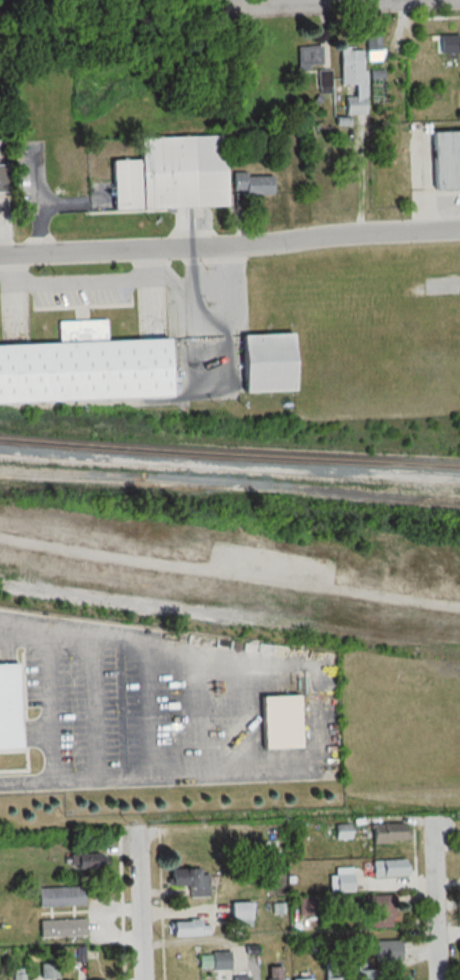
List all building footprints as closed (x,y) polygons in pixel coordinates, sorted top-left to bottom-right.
[(428,33),(428,65),(447,65),(447,33),(428,33)] [(297,46),(298,71),(319,71),(319,93),(331,93),(331,67),(330,67),(330,46),(297,46)] [(341,85),(355,84),(355,97),(344,98),(345,115),(366,114),(365,48),(340,49),(341,85)] [(459,194),(459,141),(437,142),(440,195),(459,194)] [(146,217),(227,215),(225,146),(145,149),(146,217)] [(0,164),(0,192),(8,192),(8,164),(0,164)] [(232,194),(274,194),(274,174),(232,174),(232,194)] [(55,322),(55,339),(104,339),(104,322),(55,322)] [(249,344),(298,343),(299,401),(251,402),(249,344)] [(178,406),(175,349),(0,356),(0,414),(178,406)] [(14,748),(0,749),(0,664),(11,664),(14,748)] [(96,859),(80,856),(79,868),(95,870),(96,859)] [(206,871),(167,872),(168,888),(186,887),(187,894),(207,893),(206,871)] [(38,888),(38,907),(86,907),(86,888),(38,888)] [(39,920),(39,937),(88,937),(88,920),(39,920)] [(169,921),(169,936),(207,936),(207,921),(169,921)]
